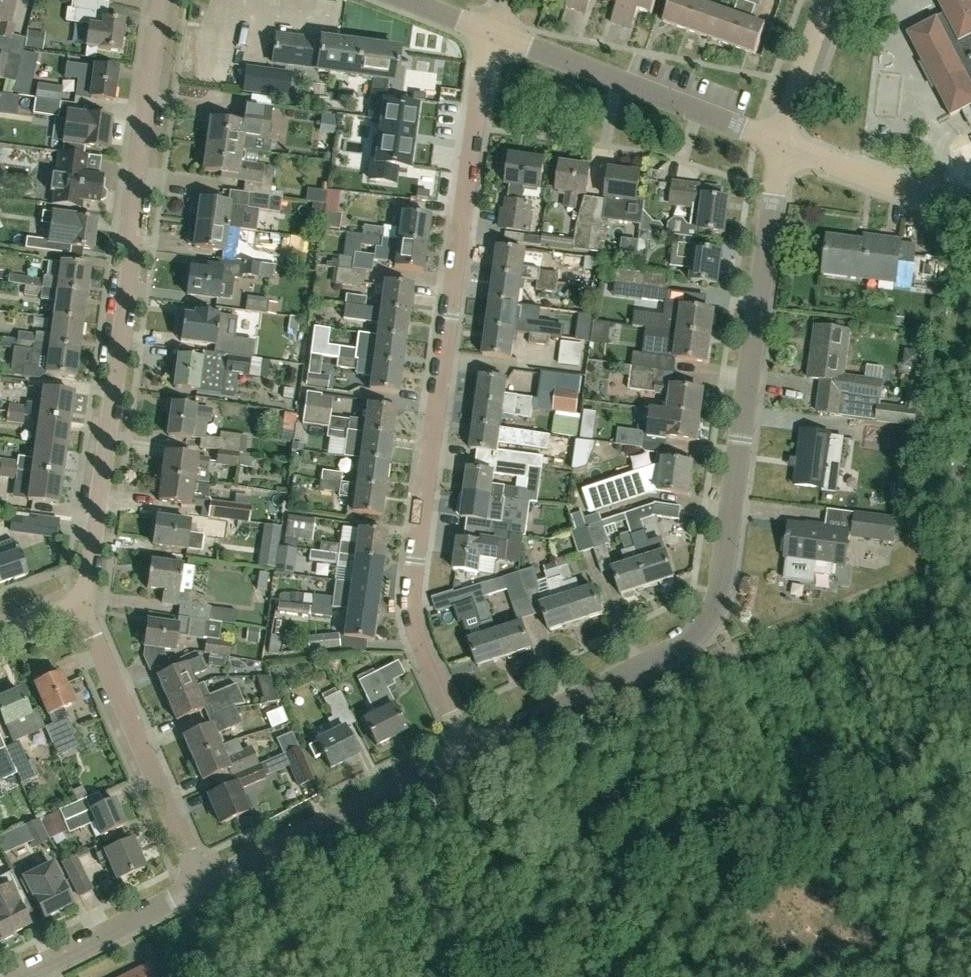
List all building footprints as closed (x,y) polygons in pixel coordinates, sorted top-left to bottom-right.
[(4,80),(14,83),(19,63),(21,58),(6,54),(11,36),(13,27),(9,26),(15,0),(0,0),(0,79),(4,80)] [(580,0),(569,0),(567,8),(576,11),(580,0)] [(576,11),(586,14),(591,0),(580,0),(576,11)] [(631,0),(608,0),(619,4),(612,24),(621,27),(631,0)] [(656,0),(631,0),(621,27),(631,31),(638,11),(651,15),(656,0)] [(686,31),(696,0),(687,0),(671,0),(663,23),(686,31)] [(718,11),(704,6),(706,0),(696,0),(686,31),(709,39),(718,11)] [(755,8),(758,0),(749,0),(748,4),(746,4),(731,47),(754,55),(764,27),(749,22),(754,8),(755,8)] [(944,14),(906,33),(951,117),(969,108),(970,111),(970,0),(936,0),(944,14)] [(731,47),(746,4),(738,1),(733,16),(718,11),(709,39),(731,47)] [(89,27),(86,47),(99,49),(120,52),(124,23),(104,20),(105,15),(76,11),(74,24),(89,27)] [(26,46),(44,48),(46,32),(28,29),(26,46)] [(276,36),(273,62),(318,68),(317,72),(376,80),(370,119),(382,121),(380,139),(375,139),(369,180),(393,183),(396,167),(408,169),(416,107),(397,105),(401,77),(402,69),(397,69),(399,50),(338,42),(339,36),(324,35),(324,39),(321,39),(321,42),(276,36)] [(67,63),(65,77),(78,79),(76,94),(90,96),(90,99),(113,102),(118,70),(94,67),(67,63)] [(286,97),(289,75),(271,73),(246,69),(244,82),(243,91),(286,97)] [(16,80),(14,94),(32,97),(34,83),(16,80)] [(36,99),(61,103),(63,88),(37,84),(36,99)] [(60,103),(61,103),(36,99),(34,114),(58,117),(60,103)] [(210,120),(207,145),(236,149),(255,152),(257,140),(267,141),(271,106),(246,103),(244,120),(229,118),(229,122),(210,120)] [(319,133),(335,135),(338,115),(321,113),(319,133)] [(84,156),(85,147),(106,150),(111,119),(88,115),(88,117),(67,114),(62,153),(84,156)] [(207,145),(204,171),(221,173),(221,178),(245,181),(243,193),(269,197),(270,192),(270,185),(260,183),(262,167),(256,166),(234,163),(236,149),(207,145)] [(88,157),(59,153),(56,176),(54,175),(51,192),(54,193),(52,205),(81,209),(82,201),(99,204),(100,202),(102,202),(106,200),(107,193),(104,190),(101,189),(103,178),(85,176),(88,157)] [(524,187),(540,189),(543,162),(510,157),(506,184),(510,185),(506,211),(503,211),(500,229),(528,233),(530,214),(528,214),(529,204),(522,203),(524,187)] [(577,194),(586,195),(590,168),(560,164),(556,191),(566,193),(564,208),(575,209),(577,194)] [(605,198),(605,200),(607,200),(607,217),(643,222),(644,210),(645,202),(636,201),(639,175),(609,171),(605,198)] [(666,235),(676,236),(699,239),(700,232),(723,235),(728,200),(720,199),(721,191),(706,189),(685,186),(686,185),(673,183),(670,205),(693,208),(690,226),(687,226),(683,220),(675,218),(668,224),(666,235)] [(194,203),(192,215),(198,215),(197,224),(238,230),(241,206),(242,206),(249,207),(248,209),(258,210),(280,213),(281,198),(269,197),(243,193),(243,194),(230,192),(228,204),(200,201),(200,203),(194,203)] [(311,221),(322,223),(325,205),(314,203),(311,221)] [(70,255),(71,246),(93,250),(97,220),(52,214),(52,213),(42,212),(41,224),(50,225),(46,252),(70,255)] [(383,228),(364,226),(362,236),(426,245),(430,218),(401,214),(399,229),(383,227),(383,228)] [(333,232),(334,222),(335,217),(325,216),(323,231),(333,232)] [(238,230),(197,224),(196,234),(190,233),(188,245),(194,246),(194,248),(222,252),(221,259),(275,266),(276,254),(244,249),(244,250),(236,249),(237,237),(238,230)] [(603,254),(607,229),(577,225),(576,233),(569,232),(569,239),(547,235),(545,246),(573,250),(603,254)] [(541,246),(542,237),(525,235),(506,233),(505,241),(541,246)] [(956,235),(946,233),(945,244),(955,245),(956,235)] [(422,272),(426,245),(397,241),(362,236),(361,246),(376,248),(375,256),(354,253),(353,258),(340,256),(339,267),(337,267),(337,268),(333,268),(365,272),(372,273),(374,261),(389,263),(389,265),(394,266),(393,268),(422,272)] [(694,239),(699,239),(676,236),(679,237),(678,244),(673,244),(670,268),(692,270),(691,282),(716,286),(720,252),(696,249),(696,246),(693,246),(694,239)] [(899,261),(914,263),(917,245),(901,243),(901,241),(865,236),(864,242),(828,237),(823,273),(896,282),(899,261)] [(541,270),(524,268),(526,252),(497,248),(494,275),(523,279),(523,280),(538,282),(538,281),(558,284),(567,284),(569,275),(559,274),(540,271),(541,270)] [(275,266),(221,259),(218,259),(217,266),(206,265),(206,271),(190,269),(187,295),(218,299),(218,296),(221,277),(234,279),(242,280),(242,276),(269,280),(273,280),(275,266)] [(80,293),(87,294),(90,267),(60,263),(58,278),(44,276),(42,277),(42,280),(25,278),(26,277),(8,275),(7,283),(25,286),(42,288),(56,290),(80,293)] [(363,288),(365,272),(333,268),(331,284),(334,284),(363,288)] [(613,270),(613,271),(603,269),(601,282),(609,283),(643,288),(669,292),(671,275),(645,272),(645,274),(613,270)] [(519,305),(523,280),(523,279),(494,275),(490,302),(519,305)] [(557,294),(558,284),(538,281),(538,282),(536,291),(557,294)] [(383,283),(380,310),(409,314),(413,287),(383,283)] [(25,286),(23,295),(40,298),(42,288),(25,286)] [(667,304),(669,292),(643,288),(641,301),(667,304)] [(87,294),(80,293),(56,290),(53,318),(80,321),(83,322),(87,294)] [(344,305),(364,308),(365,298),(345,295),(344,305)] [(245,312),(276,316),(277,304),(268,303),(269,300),(247,297),(245,312)] [(517,321),(519,305),(490,302),(487,329),(516,332),(530,334),(551,337),(552,327),(533,324),(533,323),(517,321)] [(405,340),(409,314),(380,310),(364,308),(344,305),(343,314),(342,320),(378,324),(376,336),(405,340)] [(635,312),(633,326),(649,329),(679,333),(678,333),(709,338),(713,312),(684,308),(682,308),(680,319),(665,316),(635,312)] [(179,319),(177,337),(181,337),(180,341),(216,346),(228,348),(226,356),(251,359),(251,358),(253,343),(233,340),(236,318),(191,311),(190,317),(184,316),(183,320),(179,319)] [(300,318),(290,317),(288,331),(298,332),(300,318)] [(80,321),(53,318),(49,346),(79,350),(83,322),(80,321)] [(625,342),(626,323),(594,321),(593,339),(625,342)] [(815,328),(808,379),(821,381),(819,394),(816,413),(915,427),(917,411),(907,410),(880,406),(883,381),(865,379),(843,376),(849,332),(815,328)] [(512,359),(516,332),(487,329),(483,355),(512,359)] [(18,332),(17,342),(18,342),(32,344),(34,344),(35,335),(18,332)] [(675,358),(675,359),(676,360),(705,364),(709,338),(678,333),(677,347),(675,358)] [(549,347),(551,337),(530,334),(529,344),(549,347)] [(322,357),(337,359),(401,368),(405,340),(376,336),(374,349),(357,346),(357,350),(319,345),(318,356),(322,357)] [(76,378),(79,350),(49,346),(34,344),(32,344),(18,342),(17,350),(33,352),(31,368),(23,367),(22,377),(39,379),(46,374),(76,378)] [(561,342),(558,365),(580,368),(583,344),(561,342)] [(903,368),(921,371),(924,354),(906,351),(903,368)] [(179,356),(175,388),(197,390),(222,394),(224,374),(237,375),(248,377),(251,359),(226,356),(214,354),(202,352),(201,359),(179,356)] [(633,353),(631,367),(658,371),(660,356),(633,352),(633,353)] [(251,359),(248,377),(258,378),(260,360),(251,358),(251,359)] [(398,394),(401,368),(337,359),(336,368),(354,370),(353,375),(370,377),(368,390),(398,394)] [(658,371),(631,367),(625,366),(623,375),(626,376),(630,376),(628,390),(654,394),(654,393),(671,396),(668,413),(698,417),(702,392),(673,388),(656,385),(658,371)] [(308,374),(307,386),(327,389),(328,377),(319,375),(308,374)] [(477,401),(532,409),(534,400),(505,396),(507,381),(480,377),(477,401)] [(556,413),(563,413),(579,416),(579,415),(577,415),(580,392),(581,380),(561,377),(556,413)] [(40,417),(69,421),(73,393),(44,389),(40,417)] [(327,428),(348,431),(362,433),(391,437),(395,410),(366,406),(364,423),(331,418),(333,398),(307,395),(303,424),(327,427),(327,428)] [(531,419),(532,409),(477,401),(473,425),(500,428),(502,415),(531,419)] [(8,405),(7,413),(24,415),(25,406),(8,404),(8,405)] [(211,409),(211,410),(195,407),(172,404),(168,435),(190,438),(200,440),(199,447),(218,450),(239,453),(245,454),(246,449),(247,450),(249,437),(241,436),(220,433),(219,439),(206,438),(208,423),(210,423),(212,409),(211,409)] [(668,413),(651,410),(649,428),(648,436),(667,439),(695,442),(698,417),(668,413)] [(7,413),(6,423),(23,425),(24,415),(7,413)] [(297,415),(284,413),(280,440),(293,441),(297,415)] [(579,421),(579,416),(563,413),(562,419),(556,418),(553,435),(577,439),(580,421),(579,421)] [(66,449),(69,421),(40,417),(36,445),(66,449)] [(863,424),(861,439),(885,443),(885,441),(887,428),(887,427),(863,424)] [(513,430),(500,428),(473,425),(470,449),(477,450),(478,450),(497,453),(497,451),(498,441),(512,443),(512,441),(527,443),(529,432),(513,430)] [(325,438),(346,441),(344,458),(359,460),(388,464),(391,437),(362,433),(348,431),(327,428),(325,438)] [(616,446),(642,450),(644,433),(638,432),(618,429),(616,446)] [(797,470),(795,485),(825,489),(824,492),(838,494),(845,439),(832,437),(832,435),(802,432),(798,460),(797,470)] [(66,449),(36,445),(34,459),(19,457),(19,461),(1,459),(1,460),(0,460),(0,468),(62,476),(66,449)] [(239,453),(218,450),(215,465),(237,468),(237,467),(239,453)] [(530,468),(542,470),(542,469),(544,457),(510,453),(500,452),(499,463),(530,467),(530,468)] [(678,461),(679,455),(657,452),(655,467),(584,491),(591,512),(631,499),(629,495),(645,489),(659,491),(688,495),(693,463),(678,461)] [(165,453),(162,476),(194,481),(196,466),(207,468),(208,468),(209,458),(197,457),(197,458),(165,453)] [(384,489),(388,464),(359,460),(356,482),(355,486),(384,489)] [(497,476),(529,480),(530,468),(530,467),(499,463),(497,476)] [(29,500),(58,504),(62,476),(0,468),(0,478),(31,482),(29,500)] [(521,489),(521,492),(491,488),(493,475),(493,472),(475,470),(474,470),(467,469),(464,493),(531,503),(531,502),(533,502),(533,501),(534,491),(527,490),(521,489)] [(341,484),(341,481),(342,473),(322,471),(320,481),(341,484)] [(162,476),(158,500),(192,505),(192,506),(203,507),(203,503),(204,497),(208,498),(210,485),(210,483),(194,481),(162,476)] [(380,517),(384,489),(355,486),(341,484),(320,481),(319,491),(338,494),(338,498),(348,499),(346,513),(351,513),(380,517)] [(464,493),(462,504),(460,504),(458,506),(457,515),(459,517),(461,517),(461,518),(491,522),(490,531),(511,534),(510,535),(523,536),(526,537),(527,524),(518,522),(519,517),(525,511),(529,512),(531,503),(464,493)] [(211,503),(209,517),(227,519),(248,522),(250,508),(211,503)] [(630,533),(629,533),(647,588),(661,583),(661,586),(665,587),(671,585),(673,582),(672,580),(673,579),(664,553),(653,556),(641,522),(653,518),(653,517),(679,520),(681,508),(655,504),(655,505),(623,515),(625,522),(626,521),(630,533)] [(897,520),(854,514),(851,538),(894,544),(897,520)] [(616,525),(625,522),(623,515),(586,527),(594,550),(601,574),(613,570),(613,569),(606,545),(610,544),(605,529),(616,525)] [(287,516),(284,538),(283,548),(293,549),(295,540),(312,542),(315,520),(287,516)] [(36,520),(11,517),(9,532),(34,535),(36,520)] [(191,523),(189,522),(157,518),(153,544),(200,551),(202,537),(189,535),(191,523)] [(831,575),(833,562),(844,564),(848,535),(849,532),(825,529),(790,524),(785,556),(788,556),(788,560),(784,559),(782,578),(812,583),(813,573),(831,575)] [(578,554),(594,550),(586,527),(571,532),(578,554)] [(319,552),(383,561),(386,534),(357,530),(356,544),(339,542),(339,545),(320,543),(319,552)] [(523,536),(510,535),(511,534),(490,531),(489,541),(481,540),(481,544),(457,540),(453,570),(478,573),(480,559),(496,561),(496,560),(520,563),(523,536)] [(635,592),(647,588),(629,533),(620,536),(625,551),(621,553),(625,566),(613,569),(613,570),(622,596),(623,596),(624,598),(627,600),(634,598),(635,595),(635,592)] [(352,570),(350,583),(379,587),(383,561),(319,552),(311,551),(309,561),(317,562),(336,565),(336,568),(352,570)] [(28,575),(20,552),(0,559),(0,585),(28,575)] [(275,569),(277,554),(260,552),(258,567),(275,569)] [(593,588),(580,593),(576,580),(573,581),(568,565),(567,566),(565,557),(555,560),(556,563),(576,624),(602,616),(593,588)] [(180,589),(183,565),(151,561),(147,589),(164,591),(163,596),(162,604),(178,607),(178,601),(189,603),(194,604),(193,605),(206,609),(207,607),(210,600),(196,594),(196,592),(191,591),(180,589)] [(550,633),(576,624),(556,563),(543,567),(547,582),(553,601),(541,605),(550,633)] [(268,591),(270,574),(259,573),(256,589),(268,591)] [(510,600),(525,595),(518,573),(481,585),(485,597),(507,590),(510,600)] [(375,614),(379,587),(350,583),(350,584),(335,582),(333,598),(313,595),(312,605),(332,608),(347,610),(375,614)] [(485,598),(485,597),(481,585),(454,593),(458,606),(460,605),(473,601),(477,614),(480,625),(479,625),(483,636),(470,641),(479,668),(505,659),(496,632),(485,598)] [(331,618),(332,608),(312,605),(311,608),(278,603),(276,613),(299,616),(299,615),(310,617),(311,615),(331,618)] [(209,621),(221,623),(235,625),(237,611),(211,608),(209,621)] [(372,641),(375,614),(347,610),(343,637),(372,641)] [(148,621),(146,633),(142,632),(141,644),(145,644),(144,646),(174,651),(176,636),(203,639),(205,622),(209,622),(209,621),(179,617),(177,625),(148,621)] [(531,650),(530,648),(521,623),(496,632),(505,659),(531,650)] [(340,648),(339,636),(338,634),(307,637),(308,651),(340,648)] [(278,655),(279,648),(280,636),(271,635),(268,653),(278,655)] [(229,658),(230,648),(231,642),(206,638),(204,654),(209,655),(229,658)] [(145,647),(143,657),(174,663),(176,652),(145,647)] [(209,655),(207,666),(227,669),(229,658),(209,655)] [(168,698),(195,687),(191,677),(208,670),(203,657),(184,665),(185,666),(159,677),(168,698)] [(396,706),(379,672),(359,682),(368,699),(377,695),(384,711),(364,721),(376,746),(406,731),(394,707),(396,706)] [(53,745),(75,735),(64,709),(74,704),(61,674),(51,678),(50,676),(48,675),(37,679),(36,682),(37,684),(36,685),(53,725),(45,728),(53,745)] [(204,709),(207,717),(229,708),(235,707),(244,705),(236,685),(227,688),(208,696),(203,683),(195,687),(168,698),(178,721),(204,709)] [(38,730),(32,715),(31,715),(20,691),(0,700),(0,711),(7,726),(7,728),(12,742),(35,732),(41,745),(50,741),(52,745),(53,745),(45,728),(38,730)] [(314,759),(323,755),(331,769),(358,755),(344,729),(355,723),(339,692),(324,699),(333,718),(328,720),(335,733),(317,742),(308,746),(314,759)] [(194,759),(221,747),(216,735),(242,724),(235,707),(229,708),(207,717),(211,726),(185,738),(194,759)] [(16,774),(5,748),(0,736),(0,781),(16,774)] [(232,777),(250,768),(257,765),(250,747),(241,751),(236,740),(221,747),(194,759),(203,781),(229,770),(232,777)] [(16,774),(21,784),(39,776),(32,759),(27,761),(19,742),(5,748),(16,774)] [(314,781),(300,748),(288,753),(288,752),(283,754),(297,788),(314,781)] [(238,790),(256,782),(266,778),(264,775),(259,765),(257,765),(250,768),(232,777),(235,784),(209,795),(222,824),(248,813),(238,790)] [(60,809),(67,826),(69,831),(89,823),(95,837),(100,835),(125,825),(115,801),(104,805),(99,793),(60,809)] [(33,850),(49,842),(46,836),(38,819),(22,827),(33,850)] [(143,869),(131,841),(96,855),(100,865),(109,862),(116,880),(143,869)] [(76,856),(61,863),(78,898),(94,890),(76,856)] [(52,865),(42,870),(20,880),(30,901),(35,898),(44,918),(71,905),(52,865)] [(19,904),(16,898),(22,894),(11,872),(0,877),(0,883),(3,889),(0,890),(0,939),(0,940),(3,938),(4,939),(12,936),(11,934),(29,925),(26,918),(19,904)] [(33,915),(22,894),(16,898),(19,904),(26,918),(33,915)] [(149,966),(134,974),(136,976),(155,976),(149,966)]
